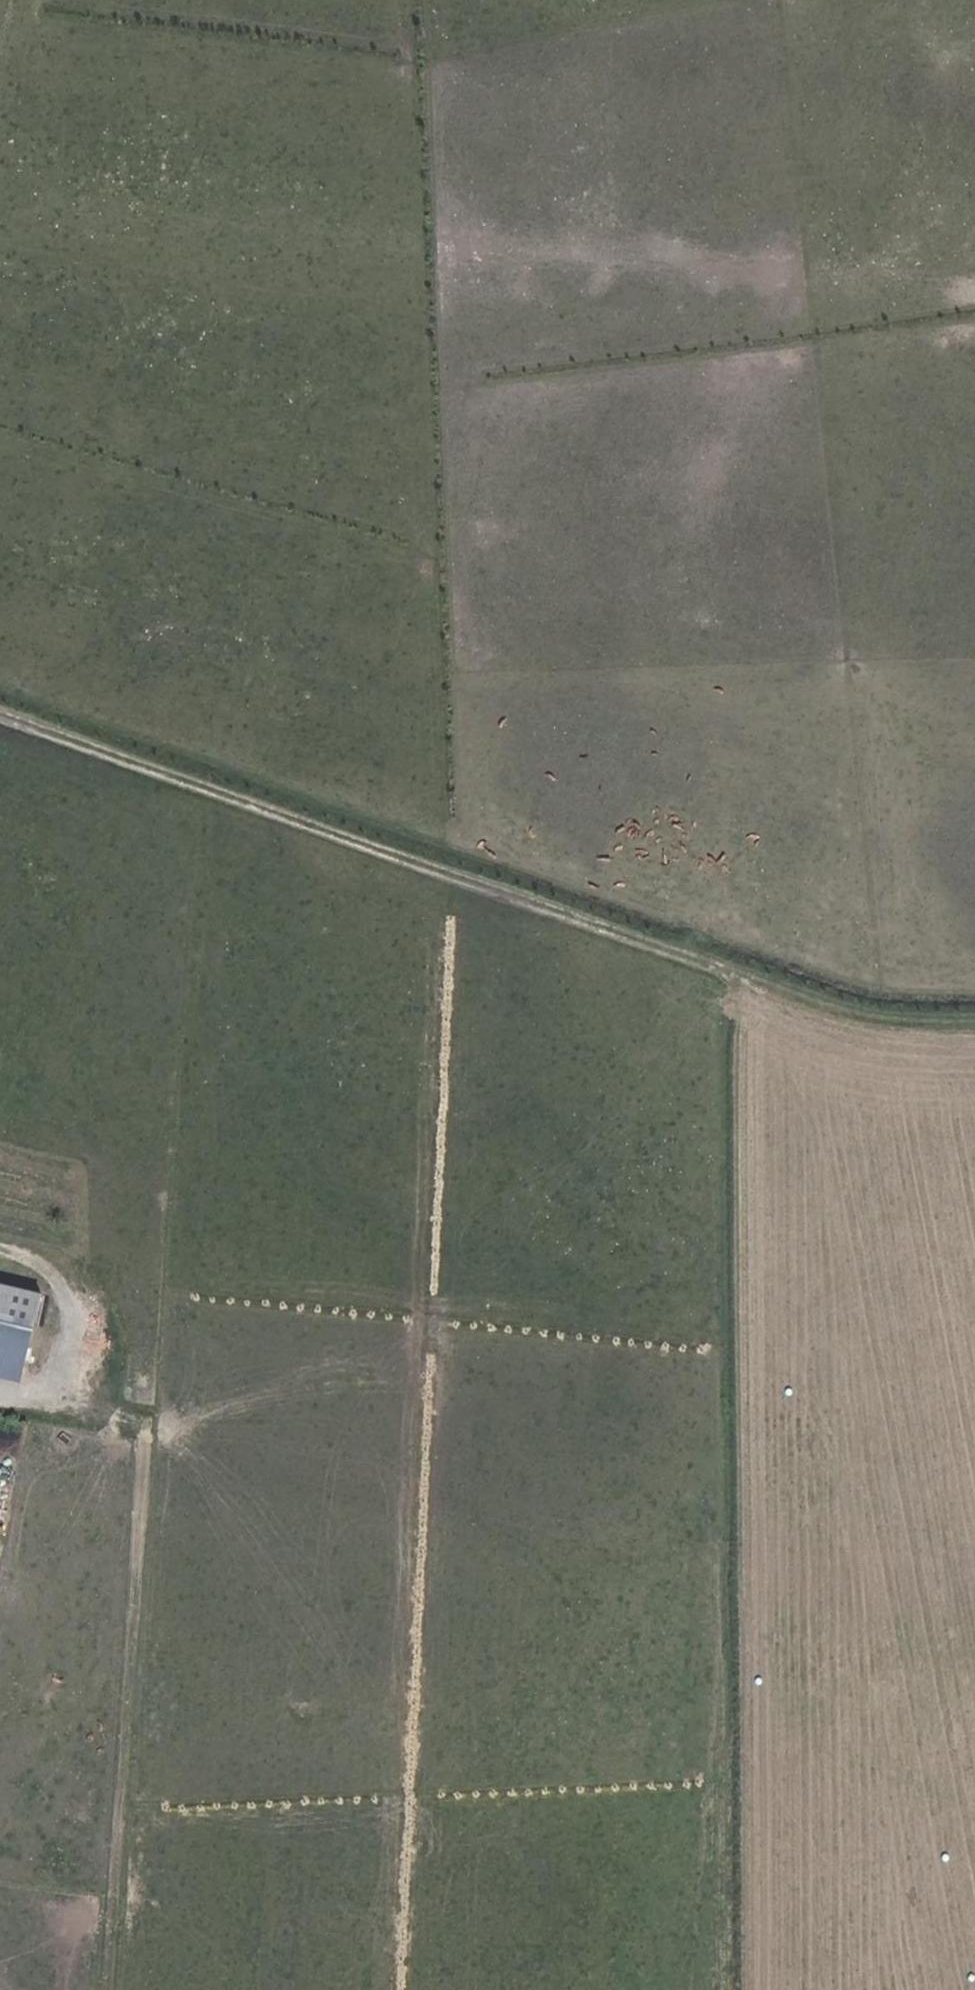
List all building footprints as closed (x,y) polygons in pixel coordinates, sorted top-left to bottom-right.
[(23,1401),(44,1314),(0,1304),(0,1395),(23,1401)]
